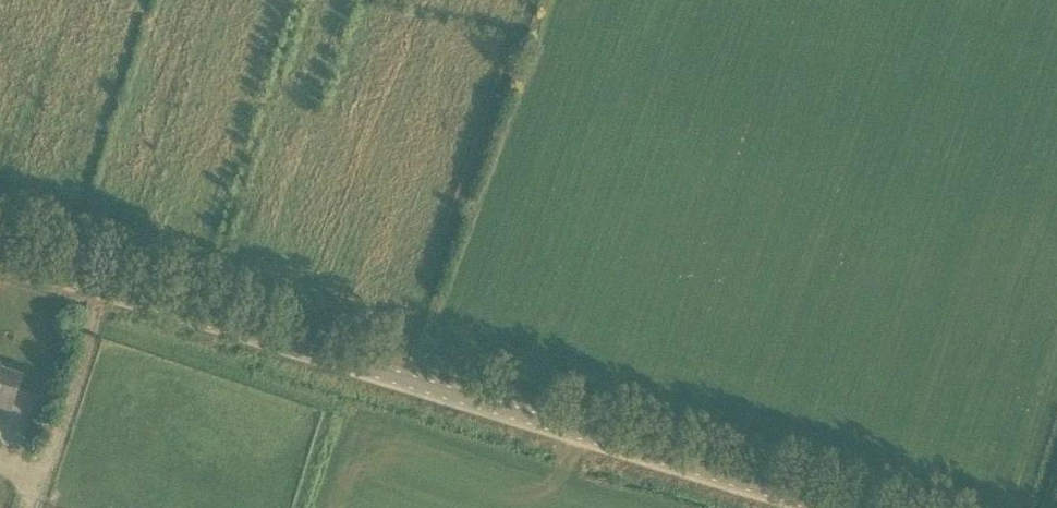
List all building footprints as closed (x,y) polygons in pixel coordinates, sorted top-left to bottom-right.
[(20,379),(0,373),(0,409),(10,412),(20,379)]
